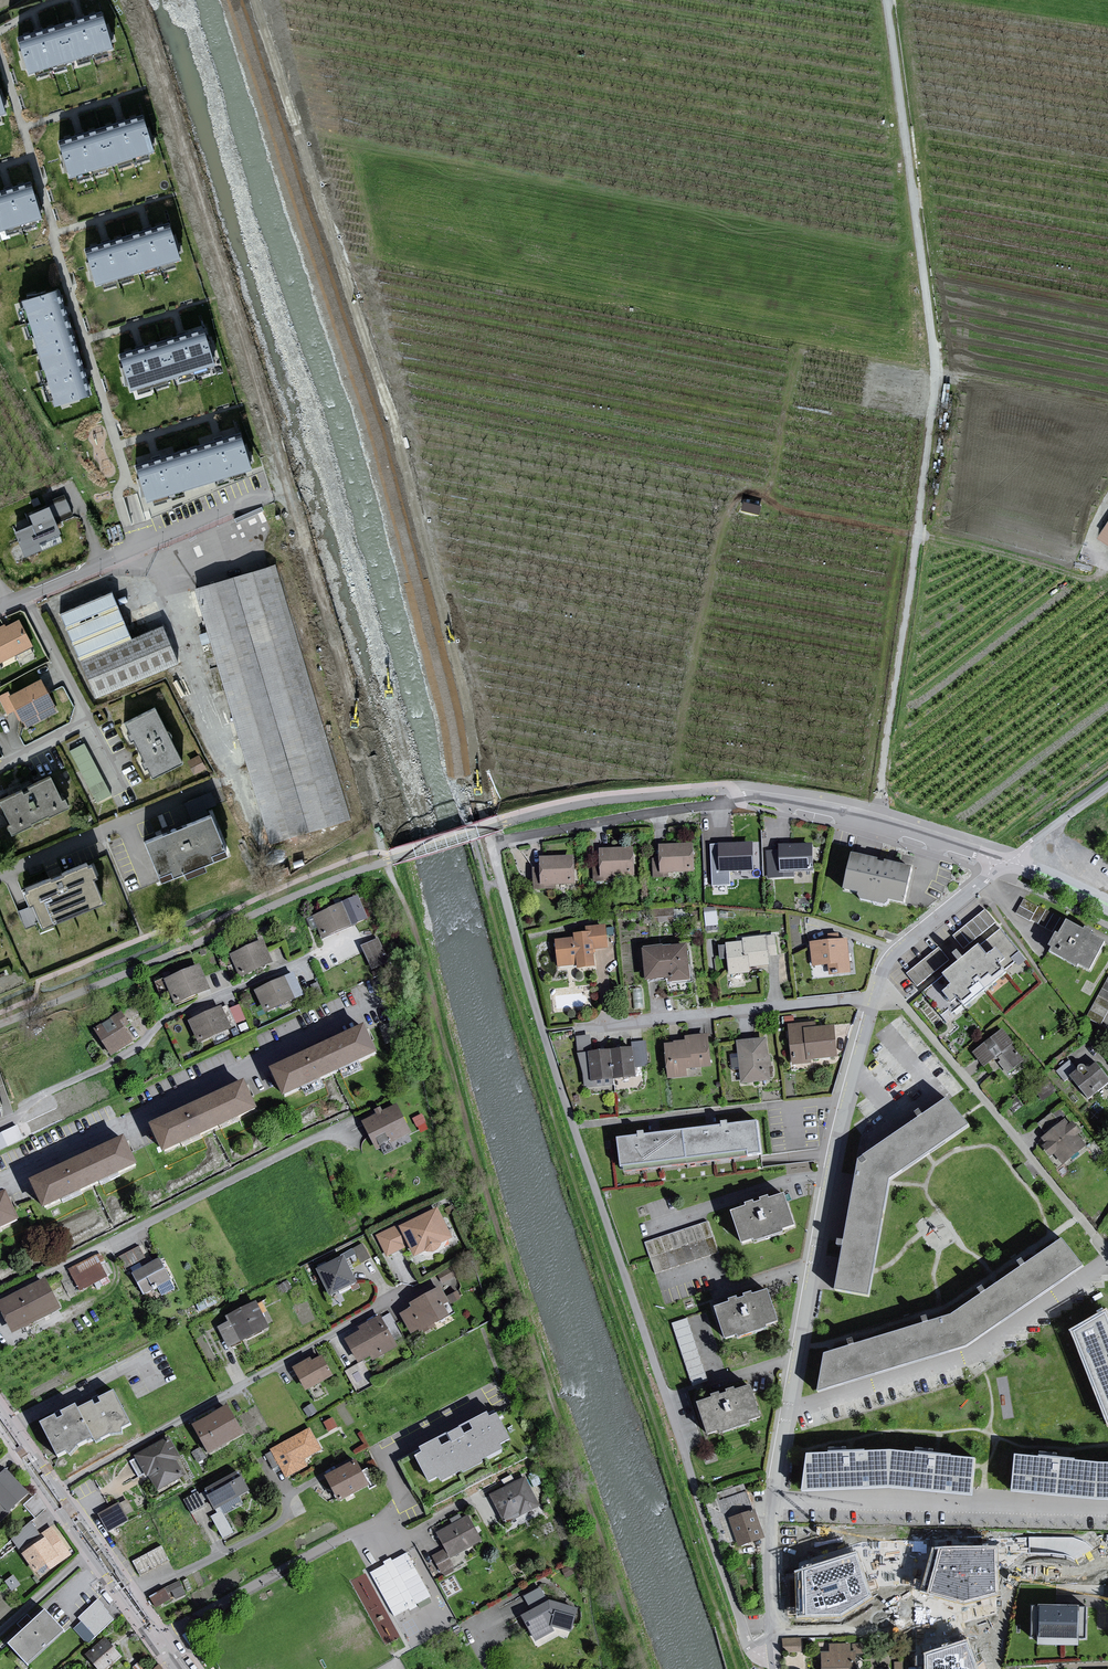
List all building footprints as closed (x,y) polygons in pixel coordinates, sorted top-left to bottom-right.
[(37,32),(14,39),(25,76),(113,50),(102,12),(80,19),(37,32)] [(80,137),(57,144),(68,180),(154,154),(143,117),(120,124),(80,137)] [(41,219),(30,183),(7,190),(0,192),(0,231),(41,219)] [(106,247),(83,254),(93,286),(180,260),(170,228),(148,235),(106,247)] [(58,291),(19,303),(52,408),(90,395),(58,291)] [(116,358),(127,393),(214,367),(204,332),(183,338),(141,351),(116,358)] [(156,457),(130,465),(143,504),(250,470),(237,430),(218,436),(156,457)] [(11,532),(22,558),(61,542),(54,524),(73,516),(63,494),(45,502),(46,507),(26,515),(30,524),(11,532)] [(762,504),(743,499),(741,509),(760,514),(762,504)] [(1097,538),(1107,546),(1107,522),(1097,538)] [(276,566),(195,589),(270,845),(351,821),(276,566)] [(111,597),(64,616),(98,699),(181,665),(164,626),(129,640),(119,616),(111,597)] [(20,621),(7,628),(6,625),(0,627),(0,665),(34,648),(20,621)] [(43,680),(10,697),(24,724),(44,714),(51,717),(58,713),(43,680)] [(158,709),(127,723),(132,734),(129,735),(132,741),(136,740),(146,762),(144,763),(147,769),(150,767),(154,777),(183,763),(158,709)] [(84,744),(69,752),(97,805),(112,797),(84,744)] [(199,755),(187,761),(194,775),(206,769),(199,755)] [(25,791),(2,802),(13,826),(9,827),(13,836),(34,826),(33,823),(51,815),(52,817),(72,809),(68,799),(64,801),(53,778),(30,788),(32,792),(26,795),(25,791)] [(213,816),(147,842),(160,877),(173,872),(175,877),(216,862),(214,857),(227,852),(213,816)] [(755,845),(720,846),(720,851),(707,852),(707,878),(735,878),(735,874),(756,874),(755,845)] [(816,846),(780,847),(781,852),(767,853),(768,879),(795,879),(795,875),(816,875),(816,846)] [(696,847),(661,848),(661,853),(652,853),(653,879),(676,879),(676,876),(697,876),(696,847)] [(635,851),(600,852),(601,857),(592,858),(593,884),(615,884),(615,880),(636,880),(635,851)] [(852,855),(843,891),(858,895),(857,900),(884,907),(885,901),(904,905),(913,869),(885,863),(884,865),(878,864),(878,862),(852,855)] [(577,859),(542,860),(543,865),(533,865),(534,892),(557,891),(557,888),(578,887),(577,859)] [(36,904),(45,928),(106,905),(96,879),(100,877),(95,864),(66,875),(68,879),(54,884),(52,881),(25,891),(31,906),(36,904)] [(314,919),(323,942),(372,922),(362,899),(314,919)] [(1026,899),(1018,914),(1037,925),(1045,910),(1026,899)] [(707,923),(719,922),(717,909),(705,910),(707,923)] [(987,910),(953,937),(963,949),(997,923),(987,910)] [(1054,949),(1057,951),(1055,955),(1095,975),(1107,949),(1107,942),(1072,924),(1064,938),(1060,936),(1054,949)] [(577,941),(558,943),(560,970),(580,968),(580,972),(598,971),(597,954),(611,953),(609,929),(588,930),(588,935),(576,936),(577,941)] [(963,964),(924,995),(946,1023),(966,1007),(971,1013),(1015,978),(1012,974),(1028,961),(1004,931),(967,959),(964,955),(960,959),(963,964)] [(730,963),(731,977),(751,976),(751,971),(778,968),(776,938),(744,941),(744,944),(727,946),(727,948),(720,949),(721,964),(730,963)] [(380,941),(363,949),(371,967),(388,959),(380,941)] [(850,942),(810,946),(813,969),(829,968),(830,978),(853,976),(850,942)] [(275,968),(266,944),(231,957),(240,981),(275,968)] [(690,948),(647,951),(649,983),(671,982),(671,986),(693,984),(690,948)] [(941,949),(907,975),(918,989),(951,962),(941,949)] [(213,994),(203,969),(168,983),(167,981),(157,985),(162,998),(171,994),(176,1008),(213,994)] [(307,999),(296,976),(257,994),(268,1017),(307,999)] [(1085,1021),(1100,1029),(1107,1014),(1107,980),(1085,1021)] [(321,984),(312,988),(316,998),(325,994),(321,984)] [(236,1032),(226,1009),(190,1024),(200,1048),(236,1032)] [(245,1022),(242,1012),(234,1014),(237,1025),(245,1022)] [(142,1042),(125,1016),(97,1033),(113,1060),(142,1042)] [(368,1024),(271,1067),(284,1095),(380,1051),(368,1024)] [(817,1024),(789,1026),(792,1067),(812,1066),(812,1063),(841,1060),(839,1029),(817,1030),(817,1024)] [(1004,1033),(975,1055),(986,1070),(997,1062),(1008,1077),(1022,1065),(1011,1051),(1015,1048),(1004,1033)] [(710,1036),(686,1038),(687,1044),(667,1046),(671,1081),(699,1078),(698,1071),(714,1069),(710,1036)] [(768,1040),(738,1043),(739,1055),(732,1056),(733,1072),(741,1071),(742,1085),(772,1082),(770,1069),(773,1069),(772,1056),(769,1056),(768,1040)] [(635,1052),(590,1056),(593,1085),(638,1081),(635,1052)] [(1088,1102),(1107,1087),(1107,1078),(1098,1065),(1090,1071),(1086,1066),(1070,1078),(1088,1102)] [(246,1079),(150,1123),(163,1152),(259,1108),(246,1079)] [(857,1162),(832,1292),(868,1299),(873,1270),(874,1265),(874,1262),(888,1183),(888,1182),(893,1179),(925,1157),(968,1127),(963,1120),(962,1118),(947,1100),(857,1162)] [(365,1124),(379,1153),(414,1135),(399,1107),(385,1114),(383,1110),(377,1113),(379,1117),(365,1124)] [(1069,1127),(1066,1122),(1045,1138),(1050,1145),(1044,1149),(1053,1160),(1057,1157),(1065,1167),(1087,1150),(1078,1139),(1083,1135),(1073,1123),(1069,1127)] [(643,1140),(621,1142),(624,1169),(751,1154),(752,1159),(766,1158),(762,1125),(733,1128),(733,1123),(726,1124),(726,1129),(650,1138),(650,1134),(642,1135),(643,1140)] [(126,1134),(30,1179),(44,1207),(139,1162),(126,1134)] [(0,1137),(0,1153),(10,1149),(4,1135),(0,1137)] [(1025,1166),(1018,1171),(1030,1189),(1038,1183),(1035,1179),(1025,1166)] [(0,1191),(0,1227),(22,1217),(9,1188),(0,1191)] [(745,1209),(730,1214),(740,1245),(751,1241),(752,1245),(783,1235),(782,1232),(795,1228),(784,1196),(769,1201),(768,1198),(759,1201),(760,1204),(754,1206),(753,1203),(744,1206),(745,1209)] [(440,1210),(401,1229),(411,1248),(416,1260),(427,1254),(432,1255),(438,1254),(442,1250),(444,1246),(455,1241),(440,1210)] [(710,1222),(642,1244),(652,1275),(720,1253),(710,1222)] [(387,1260),(411,1248),(401,1229),(400,1226),(376,1237),(387,1260)] [(822,1356),(814,1394),(966,1349),(1083,1266),(1062,1240),(951,1316),(822,1356)] [(370,1261),(363,1247),(353,1252),(360,1266),(370,1261)] [(141,1248),(119,1259),(126,1271),(147,1260),(141,1248)] [(101,1256),(70,1270),(79,1292),(95,1286),(98,1291),(114,1285),(101,1256)] [(134,1276),(146,1297),(159,1290),(164,1298),(179,1290),(162,1260),(134,1276)] [(359,1286),(347,1260),(319,1272),(331,1299),(359,1286)] [(0,1306),(0,1307),(15,1337),(64,1312),(48,1282),(0,1306)] [(413,1310),(401,1317),(413,1337),(420,1333),(422,1338),(436,1330),(434,1327),(456,1315),(451,1307),(462,1301),(457,1293),(448,1298),(443,1289),(411,1307),(413,1310)] [(736,1307),(721,1312),(731,1343),(742,1340),(743,1343),(773,1333),(772,1330),(785,1326),(775,1294),(759,1299),(759,1296),(750,1299),(751,1302),(744,1305),(743,1301),(735,1304),(736,1307)] [(218,1305),(215,1297),(204,1301),(208,1309),(218,1305)] [(231,1324),(219,1330),(230,1351),(272,1331),(259,1304),(228,1319),(231,1324)] [(1073,1333),(1107,1421),(1107,1319),(1106,1314),(1073,1333)] [(670,1325),(690,1387),(723,1376),(704,1315),(670,1325)] [(362,1333),(346,1342),(360,1366),(371,1360),(373,1364),(399,1349),(381,1318),(360,1330),(362,1333)] [(313,1360),(295,1370),(308,1394),(336,1379),(325,1358),(315,1364),(313,1360)] [(717,1402),(702,1407),(712,1438),(723,1434),(724,1438),(754,1428),(753,1425),(766,1421),(756,1389),(740,1394),(740,1391),(731,1394),(732,1397),(725,1399),(724,1396),(716,1399),(717,1402)] [(97,1405),(83,1412),(98,1443),(100,1446),(114,1438),(130,1437),(128,1431),(135,1428),(118,1394),(103,1401),(106,1407),(99,1410),(97,1405)] [(313,1405),(304,1411),(310,1420),(319,1414),(313,1405)] [(232,1408),(195,1427),(211,1457),(248,1437),(232,1408)] [(61,1419),(45,1427),(62,1461),(70,1457),(75,1460),(83,1450),(98,1443),(83,1412),(81,1409),(67,1416),(69,1421),(63,1424),(61,1419)] [(427,1456),(420,1459),(433,1485),(442,1481),(444,1485),(466,1474),(467,1476),(487,1466),(486,1463),(507,1453),(505,1448),(516,1443),(503,1417),(494,1421),(492,1416),(465,1429),(466,1431),(454,1438),(453,1436),(425,1450),(427,1456)] [(323,1425),(328,1434),(338,1428),(333,1419),(323,1425)] [(312,1430),(271,1451),(287,1480),(310,1468),(306,1461),(323,1452),(312,1430)] [(171,1439),(135,1457),(146,1480),(150,1478),(158,1494),(186,1480),(177,1462),(182,1460),(171,1439)] [(888,1488),(970,1495),(973,1460),(889,1452),(805,1456),(800,1492),(888,1488)] [(1107,1500),(1107,1464),(1099,1464),(1014,1456),(1011,1492),(1097,1499),(1107,1500)] [(355,1466),(329,1479),(342,1505),(373,1489),(362,1468),(357,1470),(355,1466)] [(8,1472),(0,1479),(0,1526),(31,1498),(8,1472)] [(240,1474),(206,1492),(218,1514),(211,1518),(223,1541),(234,1535),(231,1529),(237,1526),(230,1513),(243,1506),(240,1502),(252,1495),(240,1474)] [(527,1477),(489,1496),(505,1528),(543,1509),(527,1477)] [(206,1508),(199,1494),(184,1502),(191,1516),(206,1508)] [(128,1502),(99,1516),(107,1533),(129,1523),(126,1517),(134,1513),(128,1502)] [(453,1525),(436,1534),(445,1550),(432,1557),(444,1578),(455,1572),(452,1567),(468,1559),(464,1553),(483,1542),(466,1511),(450,1520),(453,1525)] [(757,1511),(731,1520),(741,1549),(767,1541),(757,1511)] [(72,1558),(53,1529),(42,1536),(45,1541),(22,1557),(38,1581),(72,1558)] [(997,1545),(933,1544),(920,1590),(962,1602),(996,1593),(997,1545)] [(133,1563),(141,1577),(170,1562),(163,1547),(133,1563)] [(371,1568),(393,1615),(432,1597),(410,1550),(371,1568)] [(856,1550),(794,1569),(797,1617),(840,1615),(870,1596),(856,1550)] [(571,1564),(561,1570),(566,1580),(576,1575),(571,1564)] [(149,1600),(156,1613),(186,1597),(179,1583),(149,1600)] [(532,1613),(523,1618),(537,1644),(556,1633),(555,1630),(574,1636),(580,1611),(552,1602),(550,1603),(543,1588),(524,1598),(532,1613)] [(116,1623),(99,1603),(79,1621),(82,1624),(73,1632),(88,1648),(116,1623)] [(1078,1606),(1037,1606),(1036,1638),(1077,1639),(1078,1606)] [(49,1615),(37,1626),(28,1617),(17,1627),(26,1636),(11,1650),(29,1668),(32,1668),(68,1636),(49,1615)] [(802,1637),(781,1638),(782,1654),(801,1652),(802,1637)] [(924,1668),(978,1668),(968,1640),(924,1653),(924,1668)] [(107,1641),(87,1658),(96,1668),(115,1668),(124,1661),(107,1641)] [(829,1643),(830,1654),(822,1654),(822,1668),(858,1668),(858,1658),(865,1658),(864,1643),(829,1643)]
